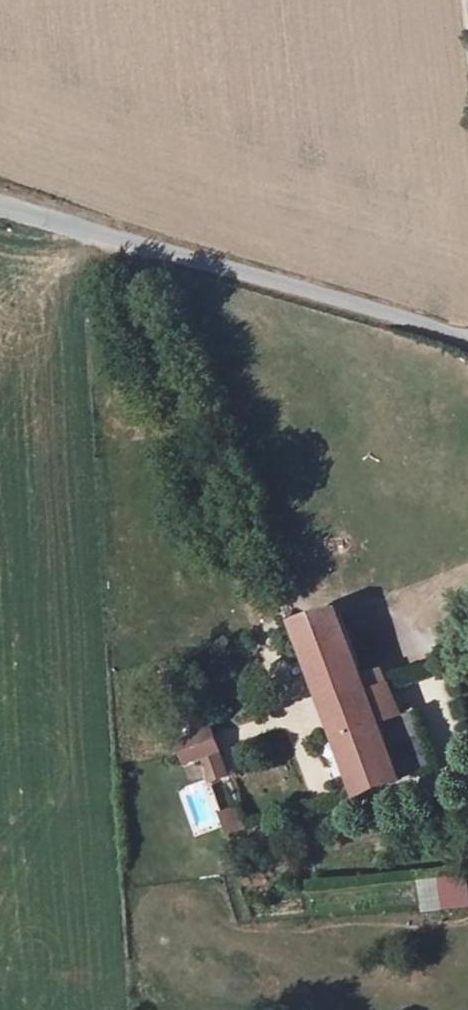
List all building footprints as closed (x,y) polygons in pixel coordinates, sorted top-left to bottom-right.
[(298,625),(360,796),(440,770),(418,711),(402,717),(391,686),(371,693),(341,613),(298,625)] [(185,764),(201,759),(209,782),(228,775),(206,707),(187,714),(196,738),(178,744),(185,764)] [(227,776),(204,785),(214,812),(237,804),(227,776)] [(221,815),(228,836),(247,830),(239,808),(221,815)] [(419,877),(421,910),(467,907),(467,873),(419,877)]
